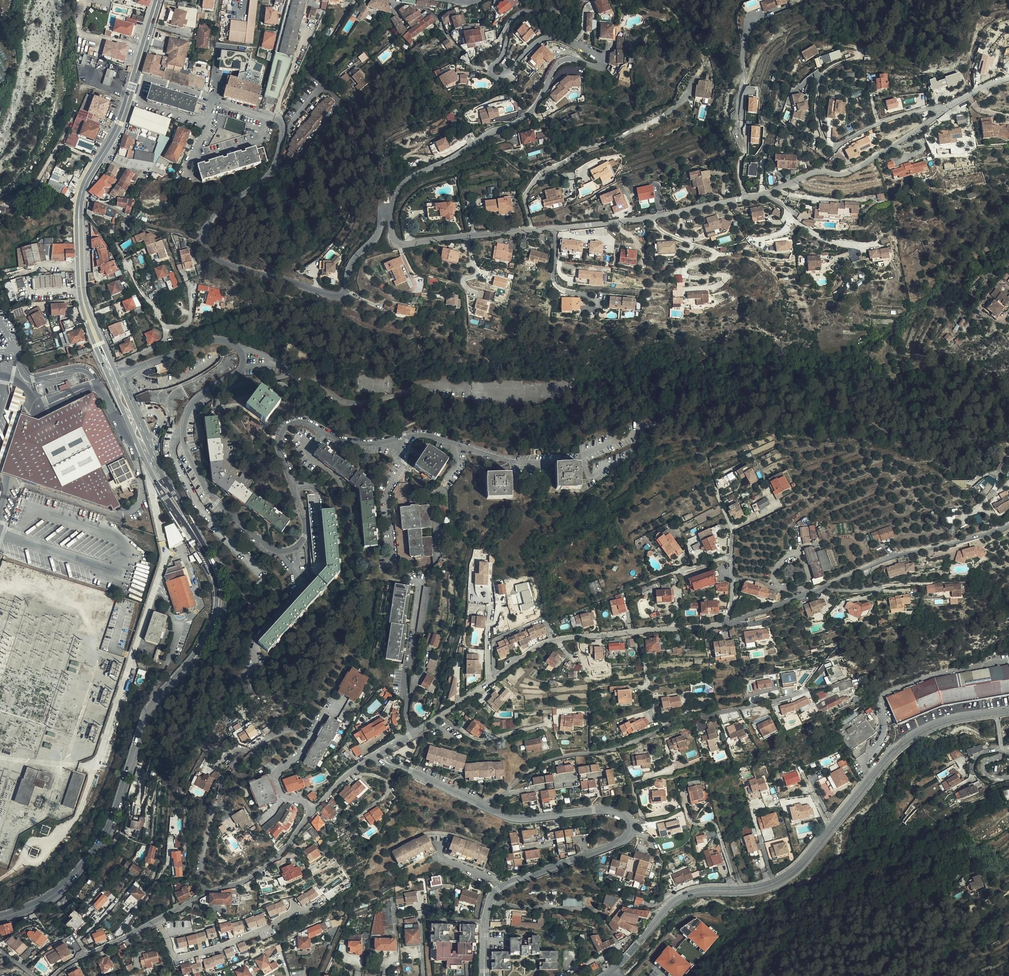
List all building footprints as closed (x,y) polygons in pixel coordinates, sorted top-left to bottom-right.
[(253,27),(255,0),(247,0),(245,21),(243,21),(242,25),(242,26),(253,27)] [(291,55),(296,34),(296,31),(298,32),(301,26),(298,26),(304,0),(291,0),(288,16),(279,52),(291,55)] [(282,15),(288,16),(291,0),(286,0),(285,3),(282,15)] [(361,0),(356,9),(359,11),(365,2),(361,0)] [(387,0),(369,0),(367,4),(390,11),(387,0)] [(612,7),(608,0),(596,0),(603,12),(612,7)] [(765,11),(769,9),(778,5),(777,4),(781,3),(781,4),(787,2),(786,0),(760,0),(765,11)] [(500,14),(511,6),(508,3),(507,4),(505,1),(497,6),(499,10),(498,11),(500,14)] [(271,11),(268,23),(274,23),(276,11),(277,11),(279,4),(273,3),(271,11)] [(400,12),(410,4),(407,4),(404,4),(403,4),(398,10),(400,12)] [(416,8),(414,5),(412,4),(410,4),(400,12),(403,17),(409,13),(416,8)] [(180,6),(177,5),(175,10),(185,13),(187,13),(188,7),(180,6)] [(309,6),(306,16),(316,20),(318,13),(315,13),(316,11),(314,11),(315,8),(309,6)] [(358,17),(361,19),(363,15),(364,16),(368,11),(366,10),(367,7),(366,6),(362,12),(361,12),(358,17)] [(194,24),(195,9),(188,7),(187,13),(185,19),(186,20),(186,22),(194,24)] [(412,18),(420,12),(417,7),(416,8),(409,13),(412,18)] [(185,25),(186,22),(186,20),(185,19),(183,19),(185,13),(175,10),(175,12),(166,9),(162,20),(172,23),(171,24),(181,27),(181,24),(185,25)] [(409,42),(410,43),(415,39),(413,37),(426,26),(433,20),(426,9),(425,9),(420,12),(412,18),(407,22),(412,28),(403,36),(404,36),(403,37),(409,42)] [(441,17),(443,21),(450,17),(447,11),(441,17)] [(450,17),(454,27),(457,26),(460,26),(463,26),(466,25),(464,16),(463,12),(462,12),(460,14),(456,15),(454,16),(450,17)] [(390,17),(397,29),(403,24),(396,13),(391,16),(390,17)] [(407,22),(412,18),(409,13),(403,17),(407,22)] [(136,20),(142,22),(143,17),(132,14),(131,18),(136,20)] [(279,30),(274,51),(275,51),(279,52),(288,16),(282,15),(279,30)] [(134,26),(136,20),(131,18),(126,17),(124,22),(134,26)] [(130,37),(134,26),(124,22),(115,19),(110,30),(130,37)] [(519,32),(529,40),(537,30),(527,21),(519,32)] [(397,29),(403,36),(412,28),(407,22),(403,24),(397,29)] [(619,37),(619,33),(619,24),(602,24),(602,37),(619,37)] [(227,41),(240,42),(241,35),(242,26),(228,25),(227,41)] [(241,35),(240,42),(252,43),(253,27),(242,26),(241,35)] [(193,36),(192,39),(196,39),(195,47),(205,48),(206,39),(208,30),(197,29),(196,36),(193,36)] [(479,41),(481,41),(479,29),(476,30),(471,30),(473,42),(479,41)] [(466,46),(474,45),(473,42),(471,30),(461,31),(463,40),(465,40),(465,43),(466,46)] [(272,44),(274,33),(264,32),(262,42),(272,44)] [(619,49),(617,49),(614,51),(614,57),(618,57),(618,59),(622,61),(626,59),(625,33),(619,33),(619,37),(619,47),(619,49)] [(451,43),(447,37),(442,41),(446,46),(451,43)] [(178,52),(185,54),(187,43),(171,39),(169,50),(178,52)] [(122,64),(127,46),(115,42),(114,44),(104,41),(99,57),(122,64)] [(804,58),(818,52),(814,43),(800,49),(804,58)] [(542,45),(530,60),(537,66),(543,59),(549,64),(555,56),(542,45)] [(158,66),(179,72),(180,69),(181,67),(182,67),(184,56),(185,54),(178,52),(169,50),(168,53),(169,53),(168,58),(167,64),(159,62),(158,64),(158,66)] [(225,87),(223,96),(257,106),(261,87),(259,87),(264,66),(255,64),(256,62),(250,61),(251,53),(231,50),(231,51),(220,50),(218,68),(238,70),(236,78),(227,75),(224,86),(225,87)] [(840,57),(838,50),(817,57),(819,64),(840,57)] [(147,51),(145,61),(158,64),(159,62),(160,56),(155,54),(155,53),(147,51)] [(279,52),(275,51),(264,95),(278,98),(292,55),(291,55),(279,52)] [(365,53),(359,57),(362,62),(368,58),(365,53)] [(976,69),(977,69),(978,65),(983,65),(984,55),(976,54),(976,65),(976,69)] [(82,65),(86,65),(86,63),(98,64),(99,57),(83,55),(82,65)] [(145,61),(141,73),(187,86),(188,75),(179,72),(158,66),(158,64),(145,61)] [(358,65),(348,73),(361,89),(371,82),(358,65)] [(328,76),(329,74),(326,71),(327,69),(323,66),(320,70),(328,76)] [(109,86),(114,72),(107,69),(101,83),(109,86)] [(441,75),(440,76),(445,85),(457,79),(455,76),(452,70),(441,75)] [(549,91),(556,98),(568,87),(567,85),(572,81),(579,81),(579,71),(568,71),(559,79),(560,79),(557,82),(558,83),(549,91)] [(346,83),(351,78),(346,73),(341,77),(346,83)] [(872,78),(873,86),(877,86),(877,88),(887,87),(886,81),(883,81),(882,73),(875,74),(875,78),(872,78)] [(957,82),(961,81),(959,73),(945,77),(945,80),(937,82),(936,78),(929,80),(932,91),(957,84),(957,82)] [(192,87),(207,92),(209,80),(195,77),(192,87)] [(696,86),(693,101),(696,102),(697,98),(703,99),(709,100),(712,83),(699,82),(698,83),(698,86),(696,86)] [(197,104),(197,101),(151,87),(146,101),(194,115),(195,111),(198,113),(200,105),(197,104)] [(101,100),(103,94),(98,92),(96,98),(93,97),(87,112),(103,118),(108,103),(101,100)] [(287,148),(289,150),(286,153),(290,156),(295,149),(296,149),(305,139),(304,138),(306,135),(307,135),(313,128),(313,129),(319,121),(318,120),(324,114),(330,107),(329,106),(333,101),(322,92),(319,96),(323,100),(322,100),(321,100),(321,101),(316,96),(314,99),(313,99),(311,102),(316,106),(315,107),(310,103),(305,109),(310,113),(310,114),(310,115),(304,111),(300,117),(305,121),(305,122),(304,121),(304,122),(298,118),(294,123),(298,127),(297,128),(294,126),(291,129),(293,130),(291,133),(293,135),(290,139),(291,140),(288,143),(290,145),(287,148)] [(83,100),(79,109),(87,112),(93,97),(89,96),(86,94),(83,100)] [(519,102),(516,96),(505,101),(504,99),(501,100),(502,103),(494,106),(499,117),(506,113),(504,110),(519,102)] [(797,106),(798,109),(805,97),(805,96),(796,97),(796,106),(797,106)] [(798,114),(796,119),(803,121),(807,112),(806,106),(805,103),(805,97),(798,109),(798,114)] [(748,113),(757,113),(757,98),(747,99),(748,113)] [(888,111),(898,108),(896,98),(885,101),(888,111)] [(824,117),(831,118),(832,113),(841,114),(842,103),(838,103),(838,102),(826,101),(824,117)] [(165,137),(170,120),(135,108),(130,125),(141,128),(149,131),(164,137),(165,137)] [(79,109),(77,115),(85,118),(87,112),(79,109)] [(77,115),(74,120),(96,128),(98,123),(85,118),(77,115)] [(960,116),(952,118),(954,124),(962,122),(960,116)] [(1005,140),(1008,130),(1008,126),(1005,125),(1003,128),(994,124),(989,125),(988,117),(978,118),(981,138),(993,136),(1005,140)] [(74,120),(65,144),(88,152),(92,141),(96,128),(74,120)] [(128,130),(138,135),(141,128),(130,125),(128,130)] [(522,137),(532,133),(531,127),(517,131),(519,138),(522,137)] [(751,143),(760,143),(759,127),(750,127),(751,143)] [(141,128),(138,135),(162,144),(164,137),(149,131),(141,128)] [(172,144),(184,149),(187,142),(190,132),(178,129),(176,128),(173,136),(175,138),(172,144)] [(937,148),(948,145),(947,141),(952,140),(959,138),(957,128),(945,132),(946,134),(935,138),(937,148)] [(533,138),(532,133),(522,137),(519,138),(520,141),(533,138)] [(118,151),(114,161),(126,168),(129,159),(131,152),(127,150),(128,148),(131,148),(133,142),(131,142),(132,138),(123,135),(120,147),(118,151)] [(430,145),(434,154),(450,148),(446,138),(430,145)] [(846,162),(860,157),(858,154),(865,152),(860,140),(850,144),(851,146),(841,150),(846,162)] [(176,164),(184,149),(172,144),(165,158),(176,164)] [(250,166),(261,163),(262,160),(258,148),(256,149),(255,147),(197,165),(202,181),(210,179),(210,180),(214,179),(214,178),(228,174),(233,173),(232,172),(246,168),(246,169),(250,167),(250,166)] [(135,152),(133,160),(153,163),(154,155),(135,152)] [(775,163),(775,168),(784,168),(784,171),(795,170),(794,155),(772,157),(773,163),(775,163)] [(603,170),(613,166),(609,158),(591,169),(595,177),(603,170)] [(126,168),(149,175),(155,164),(153,163),(133,160),(129,159),(126,168)] [(155,164),(149,175),(157,176),(163,161),(158,159),(155,164)] [(748,177),(757,177),(758,164),(749,163),(748,177)] [(884,173),(891,171),(889,164),(882,166),(884,173)] [(119,168),(112,165),(107,173),(100,181),(99,182),(108,188),(110,184),(114,178),(113,177),(119,168)] [(72,174),(80,177),(85,170),(76,166),(72,174)] [(595,177),(596,179),(601,176),(603,180),(616,172),(613,166),(603,170),(595,177)] [(906,172),(908,180),(925,176),(922,166),(908,169),(909,171),(906,172)] [(704,194),(707,194),(695,174),(706,168),(699,169),(698,168),(686,170),(687,177),(691,176),(694,176),(695,185),(697,185),(698,193),(703,193),(704,194)] [(695,174),(707,194),(710,193),(708,181),(706,181),(705,175),(708,175),(709,175),(709,168),(706,168),(695,174)] [(891,184),(908,180),(906,172),(902,172),(901,168),(897,169),(897,172),(889,174),(891,184)] [(137,179),(123,170),(119,175),(121,176),(119,181),(127,186),(129,183),(131,181),(134,183),(137,179)] [(116,186),(114,187),(123,193),(127,186),(119,181),(116,186)] [(90,196),(96,200),(98,197),(100,198),(105,192),(108,194),(110,195),(114,198),(115,196),(117,194),(120,196),(121,196),(123,193),(114,187),(112,191),(108,188),(99,182),(90,191),(90,192),(93,193),(90,196)] [(595,182),(578,187),(580,194),(597,190),(595,182)] [(636,188),(639,201),(655,197),(653,185),(636,188)] [(546,198),(562,193),(561,188),(556,189),(555,187),(544,190),(546,198)] [(619,189),(604,195),(607,202),(614,199),(617,205),(612,207),(615,212),(628,207),(626,201),(624,202),(621,194),(619,189)] [(546,198),(542,199),(544,206),(564,200),(562,193),(546,198)] [(878,194),(879,201),(886,200),(884,193),(878,194)] [(127,208),(127,199),(118,198),(118,206),(127,208)] [(486,211),(498,210),(498,208),(505,207),(505,212),(512,212),(510,199),(485,202),(486,211)] [(814,220),(832,220),(832,218),(846,218),(846,215),(860,215),(861,199),(846,199),(846,201),(832,201),(832,203),(819,203),(819,206),(814,206),(814,220)] [(87,210),(94,212),(96,205),(92,204),(89,203),(87,210)] [(445,217),(453,217),(452,204),(427,206),(429,219),(445,217)] [(105,216),(107,208),(96,205),(94,212),(105,216)] [(751,208),(754,217),(759,216),(760,219),(767,217),(763,205),(751,208)] [(772,211),(780,214),(780,207),(774,205),(772,211)] [(16,208),(9,209),(0,207),(0,212),(7,213),(7,215),(17,213),(16,208)] [(114,226),(116,225),(117,212),(112,210),(107,208),(105,216),(115,218),(114,226)] [(709,224),(705,225),(708,236),(727,231),(731,223),(723,219),(720,220),(718,214),(707,217),(709,222),(709,224)] [(117,277),(123,275),(118,269),(115,262),(112,256),(110,251),(108,248),(106,245),(102,240),(98,235),(94,229),(91,225),(94,273),(89,273),(89,281),(94,281),(102,277),(100,271),(101,270),(102,272),(104,271),(106,276),(116,273),(117,277)] [(153,245),(156,244),(154,240),(155,236),(149,234),(147,235),(145,233),(132,239),(135,246),(145,242),(147,247),(153,245)] [(583,254),(584,241),(562,239),(561,252),(583,254)] [(163,244),(161,240),(156,244),(153,245),(147,247),(150,255),(159,252),(157,246),(159,246),(163,244)] [(675,240),(655,243),(657,256),(677,253),(675,240)] [(791,240),(775,242),(776,252),(792,250),(791,240)] [(603,255),(603,241),(589,241),(589,255),(603,255)] [(125,252),(131,248),(127,242),(121,246),(125,252)] [(498,263),(505,264),(505,261),(509,262),(512,251),(507,250),(508,245),(497,242),(496,246),(493,259),(499,260),(498,263)] [(41,243),(36,244),(29,248),(28,246),(26,248),(25,248),(26,266),(40,262),(44,262),(41,243)] [(74,261),(74,244),(52,245),(51,261),(74,261)] [(51,261),(52,245),(51,245),(45,245),(44,245),(44,262),(51,261)] [(443,246),(440,256),(457,261),(460,251),(443,246)] [(490,261),(498,263),(499,260),(493,259),(496,246),(493,246),(490,261)] [(622,256),(620,261),(633,264),(636,249),(630,248),(630,250),(626,250),(626,247),(620,246),(618,255),(622,256)] [(26,248),(25,247),(17,249),(19,268),(26,266),(25,248),(26,248)] [(187,249),(179,251),(182,265),(183,264),(185,270),(192,269),(187,249)] [(536,265),(539,265),(539,259),(536,259),(537,257),(548,259),(549,252),(532,249),(530,260),(528,259),(527,265),(536,266),(536,265)] [(327,267),(330,267),(330,263),(337,258),(334,254),(328,259),(319,258),(319,266),(317,265),(317,272),(322,273),(323,270),(327,270),(327,267)] [(888,259),(887,255),(865,259),(867,266),(869,266),(870,269),(887,266),(885,260),(888,259)] [(400,256),(384,264),(388,271),(389,271),(391,270),(396,281),(399,280),(401,283),(406,280),(399,266),(404,263),(400,256)] [(814,259),(809,260),(810,269),(818,268),(823,268),(822,258),(814,259)] [(168,277),(165,267),(156,270),(157,275),(156,275),(157,279),(159,278),(159,280),(168,277)] [(396,281),(391,270),(389,271),(396,285),(401,283),(399,280),(396,281)] [(578,279),(589,280),(589,285),(603,286),(604,271),(579,270),(578,279)] [(47,277),(32,278),(33,289),(58,287),(58,286),(62,286),(62,287),(63,287),(62,276),(47,277)] [(429,277),(427,283),(437,285),(438,280),(429,277)] [(493,285),(505,289),(507,280),(495,277),(493,285)] [(22,279),(15,281),(17,287),(24,285),(22,279)] [(17,299),(10,281),(3,284),(10,302),(17,299)] [(122,292),(118,282),(108,286),(112,295),(122,292)] [(200,285),(199,290),(203,291),(203,294),(207,295),(207,293),(208,287),(200,285)] [(226,295),(223,295),(220,294),(220,295),(218,295),(218,294),(217,293),(217,289),(210,287),(209,293),(207,304),(214,306),(215,302),(216,300),(218,300),(224,302),(226,295)] [(985,302),(978,309),(987,317),(994,310),(999,306),(998,302),(1001,299),(989,290),(984,296),(988,300),(986,303),(985,302)] [(486,291),(484,299),(493,301),(495,293),(486,291)] [(701,301),(689,301),(689,305),(704,304),(704,303),(709,302),(708,291),(700,291),(685,292),(686,299),(700,297),(701,301)] [(149,296),(151,301),(159,297),(157,292),(149,296)] [(461,299),(458,298),(458,294),(453,293),(453,297),(447,297),(447,304),(457,304),(457,307),(460,308),(461,299)] [(632,306),(631,308),(638,309),(638,297),(614,295),(613,302),(620,303),(620,305),(632,306)] [(477,311),(485,313),(485,310),(488,311),(488,308),(489,302),(487,302),(487,299),(478,297),(476,305),(478,306),(477,311)] [(568,313),(580,312),(579,309),(586,309),(585,297),(566,298),(568,313)] [(141,306),(142,305),(138,298),(134,300),(137,308),(141,306)] [(127,312),(137,308),(134,300),(133,299),(124,303),(127,312)] [(67,310),(66,303),(51,305),(53,317),(66,315),(65,311),(67,310)] [(139,314),(146,312),(142,305),(141,306),(142,308),(137,310),(139,314)] [(398,305),(397,310),(396,314),(410,317),(410,315),(410,312),(411,311),(406,310),(407,306),(398,305)] [(41,314),(43,313),(40,306),(30,311),(32,315),(36,323),(39,329),(46,325),(43,318),(41,314)] [(22,307),(13,310),(15,317),(24,315),(22,307)] [(73,327),(74,327),(72,319),(64,322),(66,330),(73,327)] [(125,334),(120,322),(109,327),(111,333),(113,333),(115,338),(125,334)] [(86,340),(83,332),(82,329),(77,330),(68,333),(68,334),(72,342),(72,344),(86,340)] [(155,330),(147,333),(149,339),(147,340),(149,345),(159,340),(155,330)] [(131,343),(130,340),(125,342),(126,344),(121,346),(124,355),(131,352),(130,351),(134,350),(134,349),(137,348),(134,342),(131,343)] [(225,357),(223,358),(220,364),(212,370),(206,375),(196,381),(190,384),(178,389),(173,391),(172,393),(170,396),(169,399),(170,417),(177,417),(182,405),(184,401),(186,400),(189,399),(190,400),(194,395),(199,391),(203,389),(234,370),(236,368),(238,365),(238,364),(225,357)] [(223,358),(220,360),(218,363),(214,366),(210,369),(204,373),(196,378),(187,382),(179,386),(174,388),(168,389),(164,391),(164,394),(163,398),(162,402),(161,406),(160,406),(162,408),(164,411),(166,415),(167,417),(170,417),(169,399),(170,396),(172,393),(173,391),(178,389),(190,384),(196,381),(206,375),(212,370),(220,364),(223,358)] [(179,367),(176,359),(156,367),(158,373),(166,372),(179,367)] [(281,395),(288,387),(283,383),(278,383),(273,389),(281,395)] [(16,388),(8,409),(17,412),(21,401),(24,402),(26,397),(22,396),(24,391),(16,388)] [(280,403),(261,389),(246,408),(265,422),(280,403)] [(164,394),(164,391),(163,391),(156,392),(149,392),(148,392),(151,403),(156,403),(158,404),(161,406),(162,402),(163,398),(164,394)] [(0,473),(0,474),(10,478),(104,509),(109,507),(111,511),(120,508),(112,491),(119,487),(122,493),(128,489),(130,493),(134,492),(130,483),(136,480),(92,392),(36,420),(30,418),(27,417),(28,414),(20,411),(0,473)] [(151,403),(148,392),(136,397),(139,403),(146,403),(151,403)] [(224,475),(217,418),(206,419),(214,482),(282,531),(289,522),(224,475)] [(371,484),(322,446),(314,455),(360,490),(365,547),(377,546),(371,484)] [(448,461),(428,448),(414,467),(434,481),(448,461)] [(580,488),(580,464),(555,465),(556,489),(580,488)] [(999,464),(996,470),(1001,473),(1005,468),(999,464)] [(750,465),(738,471),(743,480),(747,478),(751,485),(758,481),(750,465)] [(789,488),(781,473),(772,478),(774,481),(770,483),(771,485),(774,492),(777,490),(778,494),(779,494),(780,493),(789,488)] [(511,498),(510,474),(486,474),(487,499),(511,498)] [(988,484),(982,492),(988,496),(993,488),(988,484)] [(66,502),(25,489),(23,494),(64,507),(66,502)] [(323,511),(321,491),(307,492),(311,539),(308,539),(309,548),(305,549),(308,582),(312,586),(259,644),(268,652),(340,573),(334,510),(323,511)] [(994,505),(996,509),(997,509),(998,510),(1000,514),(1008,509),(1008,499),(1007,496),(1002,498),(1003,501),(997,504),(997,503),(994,505)] [(770,505),(766,498),(752,506),(755,513),(770,505)] [(737,503),(731,507),(728,508),(730,511),(728,512),(730,517),(732,516),(735,520),(743,515),(737,503)] [(430,528),(428,506),(401,508),(403,531),(409,530),(411,557),(432,555),(431,537),(422,538),(421,529),(430,528)] [(974,516),(976,524),(983,522),(981,514),(974,516)] [(177,523),(164,526),(170,546),(183,542),(177,523)] [(717,549),(715,545),(714,545),(713,543),(716,542),(713,537),(722,533),(718,525),(698,535),(706,552),(711,550),(711,552),(717,549)] [(809,527),(806,527),(801,528),(802,538),(811,537),(809,527)] [(895,537),(891,527),(871,534),(874,541),(880,538),(882,542),(895,537)] [(663,535),(658,540),(663,546),(661,547),(668,557),(673,552),(674,554),(680,549),(669,534),(665,537),(663,535)] [(811,537),(802,538),(803,545),(811,544),(811,537)] [(981,538),(969,541),(970,548),(958,551),(955,561),(963,564),(964,560),(977,557),(979,560),(986,554),(982,550),(987,545),(981,538)] [(831,570),(824,551),(814,554),(812,548),(804,550),(809,566),(810,566),(814,580),(824,577),(822,572),(831,570)] [(909,564),(906,556),(898,557),(900,565),(886,568),(888,576),(901,573),(901,575),(907,575),(907,572),(914,572),(914,564),(909,564)] [(489,585),(489,562),(479,562),(479,573),(475,573),(475,585),(489,585)] [(783,569),(802,574),(804,572),(803,568),(786,564),(783,569)] [(183,566),(177,567),(178,568),(170,571),(167,580),(169,587),(170,586),(179,617),(186,615),(188,614),(188,613),(198,610),(183,566)] [(714,576),(713,571),(687,580),(691,592),(715,584),(713,577),(714,576)] [(598,580),(594,582),(587,584),(591,594),(591,595),(593,594),(598,593),(601,592),(598,580)] [(661,586),(660,584),(659,583),(640,590),(643,599),(649,597),(649,596),(653,594),(652,592),(653,591),(653,589),(661,586)] [(934,584),(935,593),(952,592),(952,598),(961,597),(960,584),(953,584),(953,585),(945,586),(945,590),(943,590),(942,583),(934,584)] [(404,626),(410,587),(395,584),(389,623),(391,624),(386,659),(401,662),(406,626),(404,626)] [(754,586),(744,584),(741,593),(758,596),(761,588),(754,586)] [(934,584),(927,585),(925,594),(935,593),(934,584)] [(770,591),(767,590),(764,589),(761,588),(758,596),(767,598),(770,591)] [(671,603),(671,599),(671,597),(673,596),(672,591),(656,592),(656,604),(671,603)] [(781,595),(772,592),(770,591),(767,598),(779,602),(781,595)] [(893,599),(893,598),(888,599),(891,611),(903,608),(903,605),(911,604),(909,594),(895,597),(896,599),(893,599)] [(622,599),(616,600),(609,602),(612,613),(619,611),(619,614),(626,612),(622,598),(622,599)] [(811,602),(803,604),(805,610),(807,617),(813,615),(813,614),(812,611),(819,609),(822,608),(821,606),(826,604),(824,598),(821,599),(821,598),(814,601),(811,602)] [(719,602),(707,602),(707,603),(704,603),(701,603),(701,614),(706,614),(706,613),(712,613),(712,614),(717,614),(717,607),(719,608),(719,602)] [(860,615),(861,617),(861,618),(863,617),(867,616),(862,613),(862,612),(870,610),(872,606),(872,605),(868,603),(862,605),(858,602),(855,604),(855,605),(850,602),(847,603),(844,608),(849,611),(850,614),(856,617),(860,615)] [(595,620),(593,612),(574,617),(576,625),(581,623),(582,628),(583,627),(588,626),(594,625),(593,620),(595,620)] [(169,621),(168,618),(158,615),(148,644),(155,646),(156,640),(167,626),(168,626),(169,621)] [(483,620),(483,618),(472,617),(471,624),(476,624),(476,628),(484,629),(485,621),(483,620)] [(537,637),(546,633),(545,629),(546,629),(543,624),(541,625),(538,626),(537,624),(532,626),(536,635),(537,637)] [(156,640),(155,646),(160,648),(162,641),(164,635),(167,636),(168,632),(166,631),(167,626),(156,640)] [(536,635),(532,626),(528,628),(528,630),(525,631),(521,633),(518,634),(517,633),(508,636),(509,638),(506,640),(497,643),(500,649),(496,651),(499,657),(504,654),(505,656),(506,655),(509,654),(508,651),(508,650),(511,649),(510,645),(514,644),(519,642),(522,640),(524,643),(527,642),(531,640),(531,639),(530,637),(536,635)] [(738,638),(737,626),(729,627),(730,639),(738,638)] [(743,632),(745,643),(755,642),(754,640),(762,639),(769,638),(767,629),(761,629),(743,632)] [(437,647),(441,638),(433,635),(430,645),(437,647)] [(659,651),(658,638),(653,639),(653,640),(645,641),(646,652),(659,651)] [(614,641),(608,641),(609,652),(611,652),(611,651),(621,650),(624,650),(623,643),(622,643),(622,640),(621,640),(614,641)] [(726,641),(721,642),(713,643),(715,662),(719,661),(719,662),(736,660),(733,640),(726,641)] [(593,647),(589,647),(589,654),(594,654),(594,660),(602,660),(602,648),(597,648),(593,648),(593,647)] [(155,665),(164,669),(170,654),(160,650),(155,665)] [(559,656),(553,651),(545,663),(553,668),(560,659),(558,657),(559,656)] [(466,675),(475,675),(475,673),(480,673),(480,665),(478,665),(478,655),(467,655),(466,675)] [(433,675),(438,660),(433,658),(428,673),(433,675)] [(827,684),(849,676),(845,666),(839,668),(836,660),(825,664),(829,676),(825,677),(827,684)] [(934,678),(886,697),(898,725),(943,707),(1008,695),(1008,665),(934,678)] [(355,701),(367,679),(351,670),(338,692),(350,698),(336,722),(329,718),(304,761),(316,768),(340,724),(342,726),(356,702),(355,701)] [(797,683),(796,672),(782,674),(784,687),(794,686),(794,683),(797,683)] [(434,679),(434,678),(427,675),(422,686),(428,689),(427,691),(431,693),(435,685),(437,681),(436,680),(434,679)] [(455,694),(456,678),(454,678),(452,683),(447,700),(455,694)] [(772,687),(771,679),(754,682),(755,690),(772,687)] [(852,680),(838,682),(840,689),(853,687),(852,680)] [(618,704),(625,703),(632,702),(631,690),(629,690),(628,686),(610,688),(610,692),(614,691),(614,696),(617,696),(618,704)] [(499,697),(494,692),(491,695),(492,697),(487,702),(496,711),(505,701),(499,696),(499,697)] [(840,708),(848,705),(846,701),(849,700),(847,696),(845,697),(844,696),(840,699),(838,695),(821,703),(823,706),(819,708),(821,712),(839,704),(840,708)] [(668,699),(668,698),(661,699),(663,709),(671,707),(672,709),(681,707),(679,697),(668,699)] [(807,697),(794,703),(796,710),(800,709),(810,704),(807,697)] [(809,697),(807,697),(810,704),(800,709),(801,711),(813,705),(809,697)] [(385,709),(389,711),(394,702),(390,700),(385,709)] [(796,710),(794,703),(781,708),(783,716),(786,715),(786,714),(796,710)] [(578,715),(573,715),(573,717),(569,716),(561,716),(560,725),(564,725),(564,727),(572,728),(572,726),(582,727),(583,714),(578,713),(578,715)] [(875,731),(862,713),(836,731),(856,759),(865,753),(867,740),(875,734),(875,731)] [(361,731),(358,733),(363,742),(364,743),(376,736),(379,734),(386,730),(385,728),(388,726),(385,721),(384,722),(382,718),(361,731)] [(475,719),(472,723),(479,728),(478,730),(481,733),(485,727),(475,719)] [(494,721),(495,723),(500,723),(500,727),(500,729),(505,728),(505,720),(500,721),(499,720),(497,720),(497,719),(495,720),(495,721),(494,721)] [(642,719),(636,722),(630,725),(629,722),(619,727),(623,737),(637,730),(638,731),(646,728),(645,726),(643,720),(642,719)] [(777,730),(772,719),(758,726),(764,737),(777,730)] [(515,728),(514,720),(506,720),(506,728),(515,728)] [(479,728),(472,723),(467,730),(474,736),(474,735),(478,738),(481,733),(478,730),(479,728)] [(741,724),(734,727),(739,737),(739,739),(746,736),(741,724)] [(733,725),(726,728),(732,740),(739,737),(734,727),(733,725)] [(718,738),(714,728),(711,729),(707,729),(708,732),(705,733),(705,735),(702,736),(703,742),(707,741),(708,745),(711,753),(719,750),(716,743),(715,740),(718,738)] [(777,730),(764,737),(765,740),(778,733),(777,730)] [(249,738),(245,731),(238,735),(241,741),(245,739),(245,740),(249,738)] [(670,750),(674,749),(678,747),(679,749),(686,746),(688,746),(687,744),(688,744),(689,743),(690,742),(689,740),(688,740),(687,740),(685,740),(684,736),(667,742),(670,750)] [(526,752),(533,751),(542,749),(540,738),(524,741),(526,752)] [(983,751),(982,745),(967,751),(968,756),(983,751)] [(361,754),(356,746),(352,749),(357,757),(361,754)] [(466,756),(459,754),(455,753),(455,752),(440,748),(440,749),(437,748),(429,746),(425,759),(429,760),(429,761),(433,763),(433,762),(440,763),(439,764),(449,767),(449,766),(454,767),(454,768),(459,770),(459,769),(462,770),(464,765),(464,764),(466,756)] [(278,755),(274,749),(269,754),(273,759),(278,755)] [(950,753),(954,760),(962,756),(959,750),(950,753)] [(646,751),(635,753),(636,756),(632,757),(633,767),(642,765),(642,764),(646,764),(650,763),(649,755),(647,755),(646,751)] [(239,764),(244,758),(239,753),(234,758),(235,760),(239,764)] [(230,766),(234,770),(239,764),(235,760),(230,766)] [(433,763),(429,761),(428,763),(458,772),(459,770),(454,768),(454,767),(449,766),(449,767),(439,764),(440,763),(433,762),(433,763)] [(472,764),(464,764),(464,765),(464,778),(468,778),(468,779),(473,779),(473,778),(479,778),(479,779),(489,778),(489,777),(495,777),(495,778),(500,778),(500,776),(504,776),(503,762),(495,763),(491,763),(491,762),(476,762),(476,763),(472,764)] [(573,772),(572,765),(556,767),(557,774),(573,772)] [(578,768),(579,775),(586,774),(599,771),(598,765),(578,768)] [(38,771),(27,768),(23,780),(22,779),(14,802),(28,807),(34,787),(33,786),(36,779),(38,771)] [(142,771),(137,769),(127,801),(132,802),(142,771)] [(615,785),(613,769),(605,770),(607,778),(600,779),(602,797),(609,796),(608,786),(615,785)] [(208,792),(209,790),(214,779),(216,780),(218,777),(221,775),(216,770),(212,775),(211,777),(204,774),(198,788),(207,792),(208,792)] [(56,777),(38,771),(36,779),(46,782),(44,789),(50,791),(52,789),(56,777)] [(783,776),(787,786),(795,783),(800,781),(796,771),(783,776),(783,775),(781,776),(781,777),(783,776)] [(84,777),(73,773),(63,806),(74,809),(84,777)] [(848,782),(843,773),(832,779),(837,788),(848,782)] [(586,774),(579,775),(580,782),(587,781),(586,774)] [(533,786),(546,784),(554,782),(553,775),(532,778),(533,786)] [(961,783),(965,781),(964,779),(963,778),(959,780),(956,775),(953,777),(942,784),(946,790),(960,782),(961,783)] [(277,801),(268,776),(249,784),(259,808),(277,801)] [(293,782),(297,781),(295,776),(283,780),(287,793),(291,792),(293,791),(295,790),(293,782)] [(304,788),(306,787),(304,780),(309,777),(301,779),(304,788)] [(756,777),(749,779),(751,787),(748,788),(750,796),(769,791),(765,777),(757,779),(756,777)] [(46,782),(36,779),(33,786),(34,787),(43,790),(44,789),(46,782)] [(304,788),(301,779),(297,781),(293,782),(295,790),(299,789),(304,788)] [(662,779),(657,779),(657,781),(656,781),(656,782),(655,783),(654,784),(653,784),(658,788),(663,787),(663,786),(662,779)] [(339,794),(346,803),(356,794),(358,796),(366,788),(362,785),(361,784),(363,783),(360,780),(351,788),(349,785),(339,794)] [(587,781),(580,782),(582,795),(596,793),(594,780),(587,781)] [(358,796),(356,797),(358,799),(369,789),(364,783),(362,785),(366,788),(358,796)] [(987,788),(981,784),(974,787),(973,784),(961,790),(962,791),(959,793),(960,794),(962,798),(962,799),(968,796),(969,797),(987,788)] [(694,787),(698,801),(699,801),(700,803),(704,802),(701,785),(694,787)] [(693,802),(698,801),(694,787),(689,788),(688,788),(689,793),(691,792),(693,802)] [(555,789),(547,790),(540,792),(543,810),(550,809),(549,801),(556,800),(555,789)] [(662,806),(662,804),(662,802),(666,802),(665,791),(652,792),(652,797),(650,798),(651,807),(662,806)] [(317,797),(312,792),(308,796),(312,801),(317,797)] [(521,795),(522,804),(523,807),(537,805),(535,792),(521,795)] [(698,803),(698,801),(693,802),(691,792),(689,793),(691,802),(691,805),(698,803)] [(356,794),(346,803),(349,805),(356,797),(358,796),(356,794)] [(341,807),(338,803),(332,799),(329,802),(334,807),(333,808),(337,810),(341,807)] [(276,815),(262,827),(266,833),(268,830),(269,830),(281,819),(286,810),(287,811),(288,811),(289,809),(292,805),(288,803),(288,805),(285,803),(280,808),(276,815)] [(336,813),(327,805),(321,812),(323,814),(321,816),(326,821),(328,819),(329,820),(336,813)] [(809,805),(801,807),(799,807),(799,806),(795,807),(790,808),(793,821),(814,815),(812,809),(810,809),(809,805)] [(364,816),(370,824),(375,820),(376,822),(381,818),(380,816),(383,815),(378,807),(364,816)] [(237,825),(239,823),(240,823),(245,830),(252,826),(242,810),(232,816),(237,825)] [(289,819),(292,814),(288,811),(287,811),(282,820),(277,824),(284,828),(285,825),(289,827),(291,824),(288,821),(289,819)] [(776,814),(758,819),(761,831),(766,829),(765,826),(779,822),(776,814)] [(128,829),(136,830),(138,830),(138,829),(142,830),(143,823),(139,823),(139,817),(134,816),(134,820),(130,820),(128,829)] [(323,824),(322,823),(318,816),(312,823),(318,831),(323,824)] [(667,822),(657,824),(660,837),(673,834),(673,833),(681,831),(680,827),(679,821),(667,823),(667,822)] [(227,831),(223,825),(219,827),(223,834),(227,831)] [(284,830),(277,825),(270,831),(275,840),(284,830)] [(673,833),(673,834),(683,832),(682,826),(680,827),(681,831),(673,833)] [(319,835),(313,827),(308,831),(316,841),(320,838),(318,836),(319,835)] [(588,827),(564,831),(567,853),(575,852),(572,837),(589,834),(588,827)] [(755,842),(751,828),(742,831),(743,835),(745,843),(746,844),(755,842)] [(538,842),(536,829),(521,831),(523,844),(538,842)] [(566,853),(562,831),(546,834),(547,841),(556,839),(559,855),(566,853)] [(113,850),(122,835),(118,832),(109,847),(113,850)] [(311,837),(307,832),(302,836),(306,841),(311,837)] [(507,863),(507,865),(508,868),(522,865),(517,832),(509,834),(512,854),(505,855),(507,863)] [(426,835),(419,838),(415,840),(415,839),(401,846),(397,848),(390,851),(398,868),(433,851),(426,835)] [(707,839),(706,835),(702,836),(696,837),(698,844),(704,843),(703,840),(707,839)] [(489,850),(482,848),(478,846),(478,845),(465,841),(461,840),(453,837),(448,852),(484,865),(489,850)] [(734,855),(740,854),(736,840),(731,845),(734,855)] [(755,842),(746,844),(749,853),(750,853),(757,851),(758,851),(756,844),(755,842)] [(774,848),(770,849),(773,858),(777,857),(789,853),(786,843),(774,846),(774,848)] [(320,855),(314,845),(303,852),(310,862),(320,855)] [(154,855),(156,847),(151,846),(149,853),(148,855),(147,858),(146,857),(145,862),(150,864),(151,859),(153,860),(155,855),(154,855)] [(541,862),(539,849),(525,852),(527,864),(541,862)] [(709,867),(714,866),(711,856),(709,851),(709,849),(705,851),(704,851),(704,852),(706,860),(708,866),(709,867)] [(175,862),(174,863),(174,869),(175,869),(176,875),(176,878),(182,877),(181,864),(180,852),(172,853),(173,858),(174,858),(175,862)] [(651,856),(635,852),(633,858),(640,860),(636,874),(629,872),(627,879),(642,883),(644,877),(649,878),(653,864),(649,863),(651,856)] [(711,856),(714,866),(722,863),(719,854),(711,856)] [(624,878),(630,857),(622,855),(620,862),(613,860),(609,873),(624,878)] [(124,867),(130,870),(137,875),(141,871),(139,869),(139,868),(137,867),(137,868),(128,862),(124,867)] [(282,869),(284,874),(285,876),(284,877),(286,882),(302,875),(298,867),(294,869),(292,864),(282,869)] [(693,879),(689,868),(672,876),(677,886),(693,879)] [(751,872),(753,882),(760,881),(763,880),(761,870),(751,872)] [(431,882),(431,887),(441,885),(440,876),(432,878),(433,882),(431,882)] [(973,891),(983,887),(979,876),(973,878),(975,882),(970,884),(973,891)] [(140,891),(143,889),(135,882),(134,883),(139,887),(139,888),(140,889),(139,890),(136,888),(132,894),(139,900),(144,894),(140,891)] [(414,885),(416,892),(424,890),(423,883),(414,885)] [(190,897),(195,896),(193,891),(189,893),(186,888),(184,889),(183,885),(176,885),(176,889),(177,893),(175,894),(180,903),(191,898),(190,897)] [(222,905),(221,905),(221,907),(227,907),(227,905),(232,905),(232,895),(232,894),(231,889),(225,891),(224,892),(225,895),(222,905)] [(107,890),(94,906),(98,910),(108,899),(107,898),(111,893),(107,890)] [(479,895),(462,890),(459,900),(476,905),(479,895)] [(209,895),(200,900),(200,903),(201,904),(208,905),(221,905),(222,905),(225,895),(224,892),(221,892),(220,892),(220,893),(219,894),(211,894),(209,895)] [(405,896),(396,898),(396,905),(406,903),(413,902),(413,903),(418,902),(416,892),(404,894),(405,896)] [(612,909),(620,899),(606,895),(603,904),(612,909)] [(71,902),(65,897),(56,905),(61,910),(71,902)] [(392,924),(396,923),(394,897),(390,897),(382,901),(384,925),(392,924)] [(596,899),(583,897),(583,899),(582,906),(595,907),(596,899)] [(283,901),(275,904),(279,913),(287,910),(283,901)] [(275,904),(267,908),(271,917),(279,913),(275,904)] [(637,922),(638,919),(638,917),(633,916),(634,910),(633,910),(623,908),(612,921),(618,925),(622,919),(626,921),(643,926),(645,923),(637,922)] [(650,912),(634,910),(633,916),(638,917),(647,919),(650,912)] [(539,922),(522,922),(522,912),(512,911),(512,927),(544,928),(544,912),(539,912),(539,922)] [(85,923),(78,916),(74,912),(70,916),(72,919),(66,925),(71,927),(76,932),(85,923)] [(263,913),(255,917),(258,924),(259,926),(267,922),(263,913)] [(375,914),(372,931),(383,927),(382,913),(375,914)] [(254,915),(246,919),(250,928),(258,924),(255,917),(254,915)] [(341,916),(332,920),(335,925),(339,924),(341,916)] [(623,928),(625,923),(626,921),(622,919),(618,925),(619,926),(623,928)] [(678,946),(679,946),(674,951),(672,949),(668,946),(655,962),(656,962),(660,966),(666,971),(672,975),(682,975),(684,974),(691,966),(690,965),(702,951),(704,953),(718,937),(715,935),(709,929),(697,919),(695,921),(682,930),(681,931),(687,937),(682,942),(681,942),(680,942),(680,943),(679,943),(678,944),(678,945),(678,946)] [(309,929),(309,937),(309,939),(316,936),(316,935),(322,932),(322,931),(335,925),(332,920),(330,921),(329,920),(309,929)] [(220,924),(222,932),(233,930),(231,923),(231,921),(220,924)] [(245,932),(242,921),(231,923),(233,930),(234,935),(245,932)] [(617,931),(619,926),(618,925),(612,921),(610,924),(616,932),(616,933),(617,931)] [(0,926),(0,935),(3,936),(13,933),(11,923),(0,926)] [(419,946),(418,925),(413,925),(413,923),(405,923),(405,926),(405,930),(406,939),(406,946),(419,946)] [(635,934),(638,928),(625,923),(623,928),(619,926),(617,931),(620,933),(625,936),(627,936),(628,937),(634,933),(635,934)] [(459,932),(460,932),(466,932),(466,936),(460,936),(459,936),(459,943),(449,943),(449,936),(448,936),(443,935),(443,932),(448,932),(449,932),(449,925),(431,924),(431,927),(433,927),(434,929),(434,932),(434,935),(434,938),(432,940),(431,939),(430,942),(432,943),(436,942),(436,946),(436,961),(446,961),(446,966),(450,966),(450,969),(457,969),(457,966),(461,966),(461,961),(471,962),(472,946),(472,943),(476,943),(478,943),(478,940),(476,940),(474,939),(474,936),(474,932),(474,930),(476,928),(478,928),(478,925),(460,925),(459,932)] [(215,928),(207,930),(209,939),(217,937),(215,928)] [(383,936),(383,928),(372,932),(371,938),(383,936)] [(302,938),(299,938),(298,938),(299,948),(310,948),(309,939),(309,937),(308,938),(307,930),(302,931),(302,938)] [(47,939),(37,931),(35,934),(33,932),(32,932),(30,932),(29,932),(27,934),(27,935),(28,937),(28,938),(30,939),(31,939),(40,946),(47,939)] [(103,931),(97,933),(93,935),(96,943),(106,938),(103,931)] [(207,940),(205,932),(196,934),(198,942),(207,940)] [(198,942),(196,934),(187,936),(189,945),(198,943),(198,942)] [(16,941),(11,936),(5,941),(19,955),(27,948),(18,939),(16,941)] [(539,952),(538,936),(531,936),(531,939),(521,939),(521,938),(510,939),(510,952),(491,952),(491,959),(495,959),(495,963),(491,963),(491,970),(507,970),(507,963),(503,963),(503,959),(510,959),(510,956),(539,955),(539,959),(548,959),(548,963),(539,963),(539,970),(557,970),(557,963),(556,963),(556,959),(557,959),(557,952),(539,952)] [(592,937),(596,947),(602,944),(598,936),(592,937)] [(180,948),(188,946),(185,937),(177,939),(180,948)] [(625,945),(630,948),(631,947),(637,940),(632,937),(625,945)] [(614,944),(615,944),(613,938),(602,944),(596,947),(598,952),(611,946),(611,947),(615,945),(614,944)] [(395,951),(395,939),(375,939),(375,950),(395,951)] [(245,941),(238,944),(241,953),(248,949),(245,941)] [(361,955),(361,942),(348,942),(348,954),(361,955)] [(65,955),(66,956),(66,957),(71,954),(65,944),(56,950),(58,953),(48,959),(51,965),(61,959),(61,958),(65,955)] [(280,945),(280,944),(275,946),(276,949),(273,951),(274,953),(275,954),(276,954),(277,952),(277,953),(282,952),(280,945)] [(232,947),(225,950),(228,958),(235,955),(232,947)] [(30,952),(27,950),(21,956),(25,960),(29,956),(28,954),(30,952)] [(58,953),(56,950),(44,956),(50,966),(51,965),(48,959),(58,953)] [(143,955),(143,957),(144,960),(141,961),(143,968),(146,967),(146,965),(152,964),(159,962),(158,958),(160,957),(159,952),(156,952),(156,951),(143,955)] [(225,963),(222,954),(213,956),(213,957),(215,965),(225,963)] [(256,960),(263,973),(272,968),(273,970),(278,967),(275,962),(269,965),(266,958),(264,955),(256,960)] [(215,965),(213,957),(204,960),(206,969),(215,966),(215,965)] [(104,960),(103,958),(98,960),(101,967),(103,972),(108,970),(113,967),(109,958),(104,960)] [(191,965),(190,961),(181,964),(183,974),(193,972),(191,965)] [(203,971),(200,962),(191,965),(193,972),(193,973),(203,971)] [(596,962),(589,966),(591,971),(598,967),(597,965),(596,962)] [(691,963),(689,964),(691,966),(684,974),(686,975),(694,965),(691,963)] [(245,966),(236,972),(238,975),(251,975),(245,966)]
